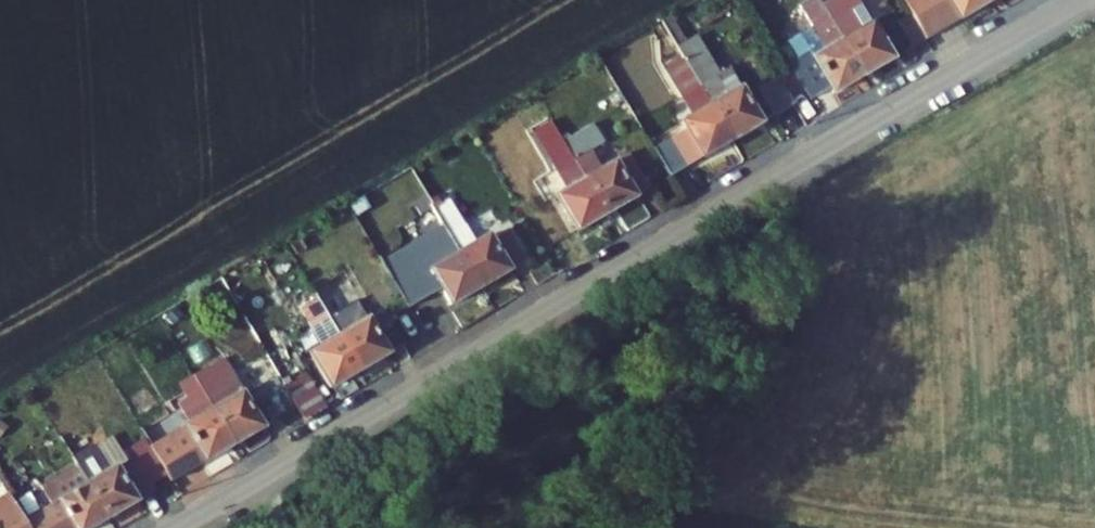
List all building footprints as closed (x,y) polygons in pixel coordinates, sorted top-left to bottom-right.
[(845,10),(820,25),(828,39),(820,44),(840,77),(860,66),(864,73),(896,54),(865,0),(839,0),(845,10)] [(904,0),(865,0),(896,54),(925,37),(904,0)] [(962,16),(953,0),(936,0),(949,24),(962,16)] [(962,16),(990,0),(953,0),(962,16)] [(758,120),(789,102),(769,66),(752,75),(739,55),(746,52),(722,12),(702,23),(708,34),(725,62),(737,84),(758,120)] [(708,72),(725,62),(708,34),(692,43),(708,72)] [(804,90),(823,79),(807,50),(787,61),(804,90)] [(734,134),(758,120),(737,84),(713,97),(734,134)] [(577,150),(592,141),(577,113),(561,122),(577,150)] [(632,194),(674,169),(654,132),(611,157),(632,194)] [(605,209),(632,194),(611,157),(584,172),(605,209)] [(504,269),(545,244),(526,209),(497,225),(473,184),(459,192),(504,269)] [(473,286),(504,269),(459,192),(446,199),(453,213),(443,219),(457,245),(451,249),(473,286)] [(380,350),(423,326),(400,287),(372,301),(354,269),(338,278),(351,300),(360,315),(380,350)] [(331,311),(351,300),(338,278),(318,289),(331,311)] [(340,327),(360,315),(351,300),(331,311),(340,327)] [(356,363),(380,350),(360,315),(340,327),(335,329),(356,363)] [(240,356),(249,351),(239,334),(210,349),(221,367),(240,356)] [(326,407),(351,393),(327,353),(303,367),(326,407)] [(231,385),(251,374),(240,356),(221,367),(231,385)] [(252,421),(295,395),(275,360),(251,374),(231,385),(252,421)] [(252,421),(231,385),(168,422),(186,454),(189,458),(252,421)] [(141,432),(128,410),(108,423),(122,449),(150,432),(149,428),(141,432)] [(122,449),(108,423),(87,435),(91,443),(124,499),(173,470),(169,464),(186,454),(168,422),(150,432),(122,449)] [(124,499),(91,443),(55,464),(65,482),(36,499),(53,527),(74,527),(124,499)] [(24,477),(0,490),(0,527),(53,527),(36,499),(24,477)]
